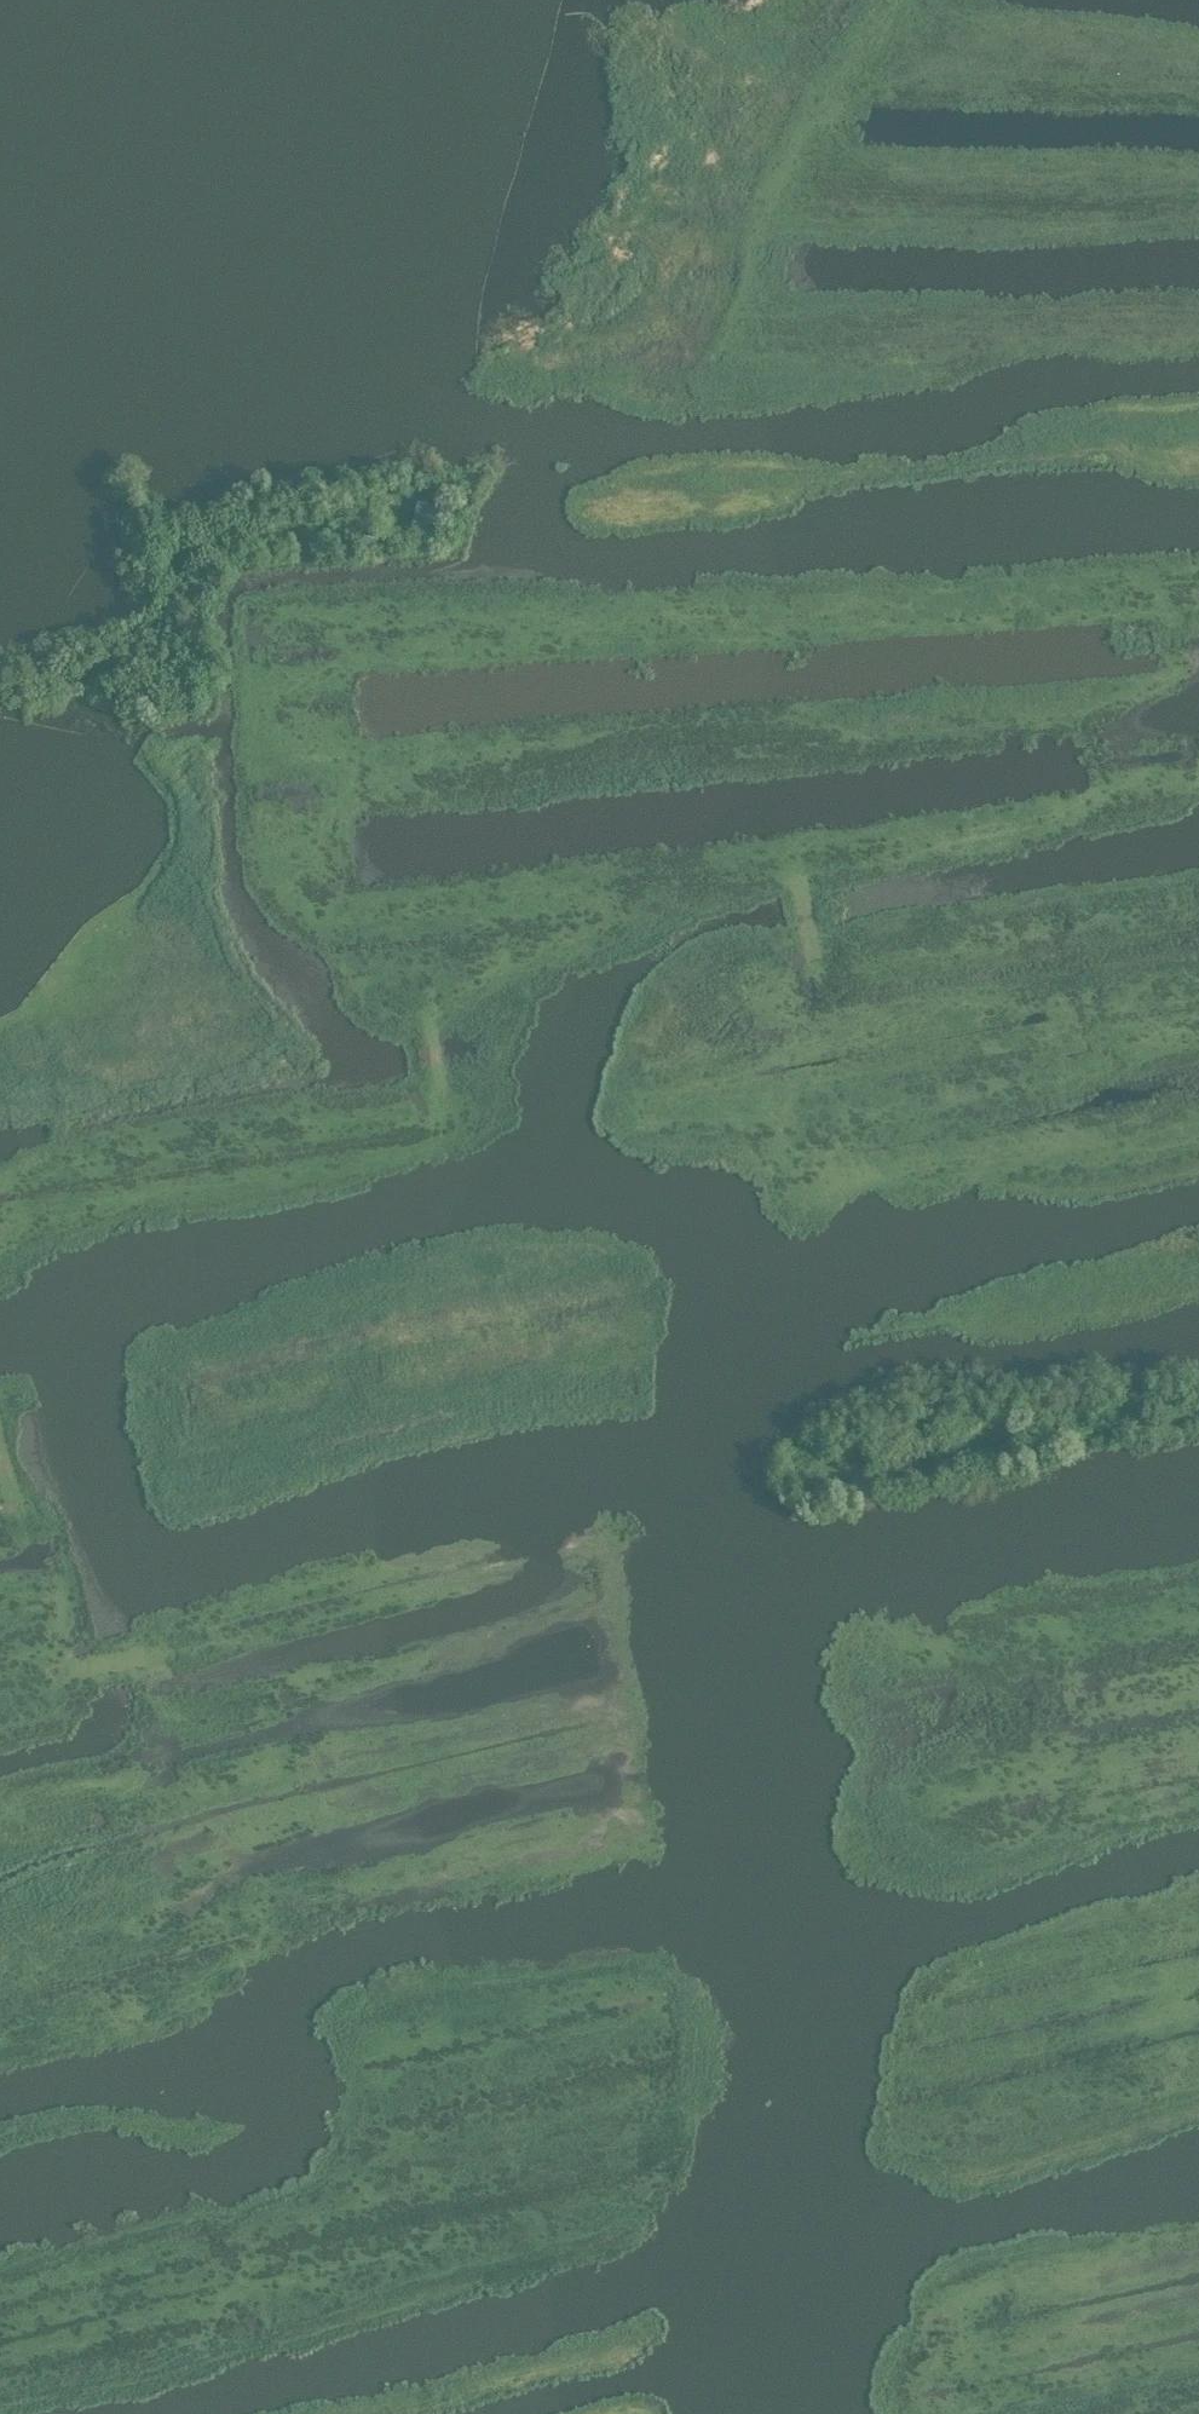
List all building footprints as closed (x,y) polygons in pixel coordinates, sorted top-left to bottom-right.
[(427,537),(435,505),(417,501),(409,533),(427,537)] [(377,538),(362,534),(359,545),(374,549),(377,538)]
